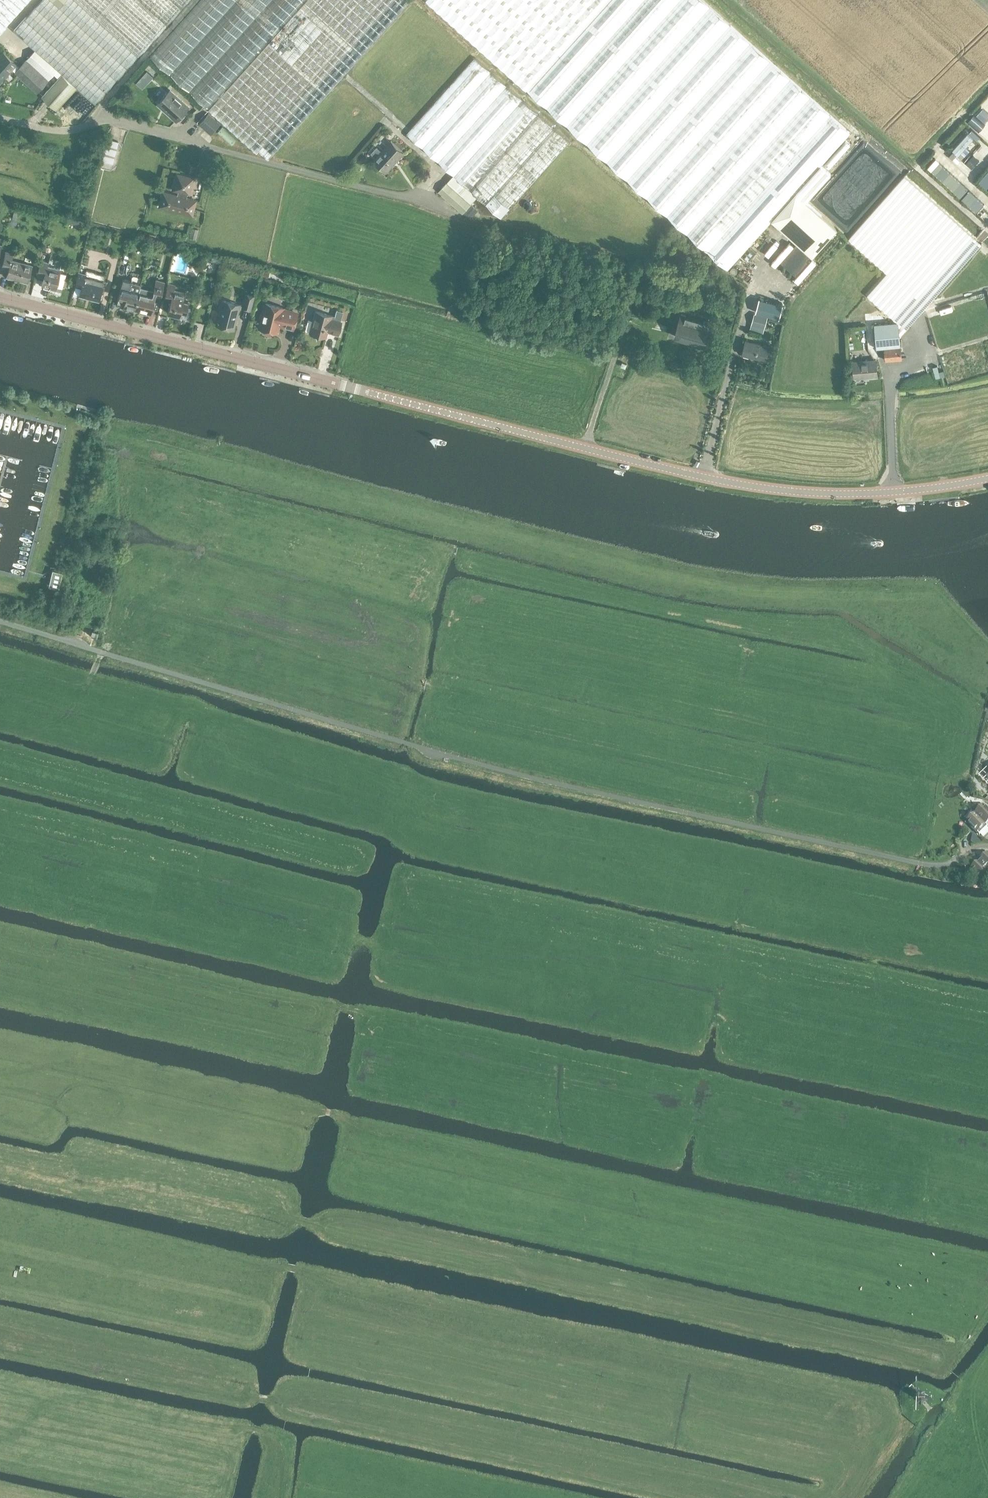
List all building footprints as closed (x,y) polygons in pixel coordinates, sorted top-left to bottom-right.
[(29,0),(0,0),(0,32),(29,0)] [(14,30),(35,49),(58,70),(62,74),(77,87),(95,103),(97,101),(138,56),(76,0),(40,0),(14,30)] [(138,56),(188,0),(76,0),(138,56)] [(151,56),(264,157),(267,157),(408,0),(201,0),(151,56)] [(703,0),(428,0),(716,258),(728,269),(739,256),(772,220),(799,244),(796,247),(795,246),(780,261),(796,275),(810,260),(809,259),(812,256),(813,257),(837,229),(807,201),(831,174),(821,165),(850,132),(703,0)] [(48,80),(49,80),(58,70),(35,49),(26,59),(26,60),(19,67),(3,52),(0,56),(0,81),(11,68),(37,92),(48,80)] [(570,141),(475,57),(407,133),(436,159),(453,174),(477,196),(502,217),(570,141)] [(143,87),(153,76),(147,71),(137,82),(143,87)] [(57,110),(77,87),(62,74),(42,96),(57,110)] [(188,107),(182,102),(169,90),(159,102),(178,119),(188,107)] [(974,113),(985,122),(987,119),(987,98),(974,113)] [(209,113),(199,124),(211,134),(221,124),(209,113)] [(962,158),(971,149),(967,145),(974,137),(968,131),(952,148),(962,158)] [(846,139),(824,162),(830,167),(851,144),(846,139)] [(391,140),(382,150),(377,146),(371,152),(376,157),(374,159),(387,171),(404,152),(391,140)] [(973,167),(979,157),(972,153),(966,163),(973,167)] [(978,195),(936,157),(928,166),(969,204),(978,195)] [(477,196),(453,174),(446,182),(447,183),(439,191),(463,213),(472,216),(477,210),(471,203),(477,196)] [(192,215),(196,201),(187,198),(188,193),(189,193),(193,179),(178,175),(174,190),(178,191),(177,196),(164,193),(160,207),(192,215)] [(898,321),(900,336),(981,243),(905,175),(848,239),(887,272),(867,295),(891,316),(889,318),(894,322),(898,321)] [(523,206),(524,208),(525,208),(527,209),(528,209),(529,208),(530,208),(531,206),(531,205),(531,204),(531,202),(530,201),(529,201),(527,201),(526,201),(525,201),(524,203),(523,204),(523,205),(523,206)] [(750,246),(742,256),(748,261),(757,252),(750,246)] [(13,253),(12,253),(6,251),(5,251),(1,267),(8,269),(6,276),(27,281),(32,265),(11,259),(13,253)] [(178,254),(176,269),(187,270),(189,256),(178,254)] [(66,273),(59,272),(60,269),(47,266),(48,263),(41,261),(38,273),(45,274),(42,285),(55,288),(56,286),(62,287),(66,273)] [(99,300),(103,286),(106,275),(86,270),(85,274),(79,272),(76,286),(81,287),(80,295),(99,300)] [(135,309),(141,286),(142,283),(123,278),(118,299),(121,300),(121,299),(125,300),(124,306),(135,309)] [(156,280),(154,290),(141,286),(135,309),(137,309),(151,313),(154,298),(160,299),(164,282),(156,280)] [(185,315),(189,301),(182,299),(184,291),(173,288),(174,284),(168,283),(163,303),(169,304),(167,311),(178,314),(178,313),(185,315)] [(242,307),(250,309),(254,296),(246,294),(242,307)] [(756,311),(779,318),(782,304),(760,298),(756,311)] [(233,329),(240,305),(223,300),(216,325),(233,329)] [(283,308),(266,303),(263,313),(262,313),(260,319),(262,319),(260,328),(265,329),(265,330),(266,331),(268,332),(269,332),(271,332),(271,331),(277,332),(279,324),(293,328),(297,313),(282,309),(283,308)] [(335,316),(315,311),(310,332),(326,336),(328,330),(330,331),(338,334),(341,321),(340,321),(343,311),(336,309),(335,316)] [(707,344),(713,323),(681,314),(675,336),(707,344)] [(755,314),(752,324),(764,327),(767,317),(755,314)] [(901,345),(900,336),(898,321),(894,322),(874,324),(876,348),(885,347),(901,345)] [(766,360),(769,346),(745,340),(742,353),(766,360)] [(901,345),(885,347),(886,359),(902,358),(901,345)] [(855,377),(877,375),(875,359),(853,361),(855,377)] [(63,570),(53,567),(48,584),(58,586),(63,570)] [(979,776),(987,786),(987,767),(979,776)] [(984,805),(975,813),(987,826),(987,809),(984,805)] [(971,816),(974,813),(968,807),(965,810),(971,816)] [(987,826),(975,813),(966,822),(979,835),(987,826)] [(973,833),(971,842),(973,844),(981,841),(973,833)] [(987,853),(979,861),(987,870),(987,853)] [(987,874),(987,870),(979,861),(970,869),(981,880),(987,874)] [(914,1395),(919,1401),(925,1396),(919,1390),(914,1395)]
